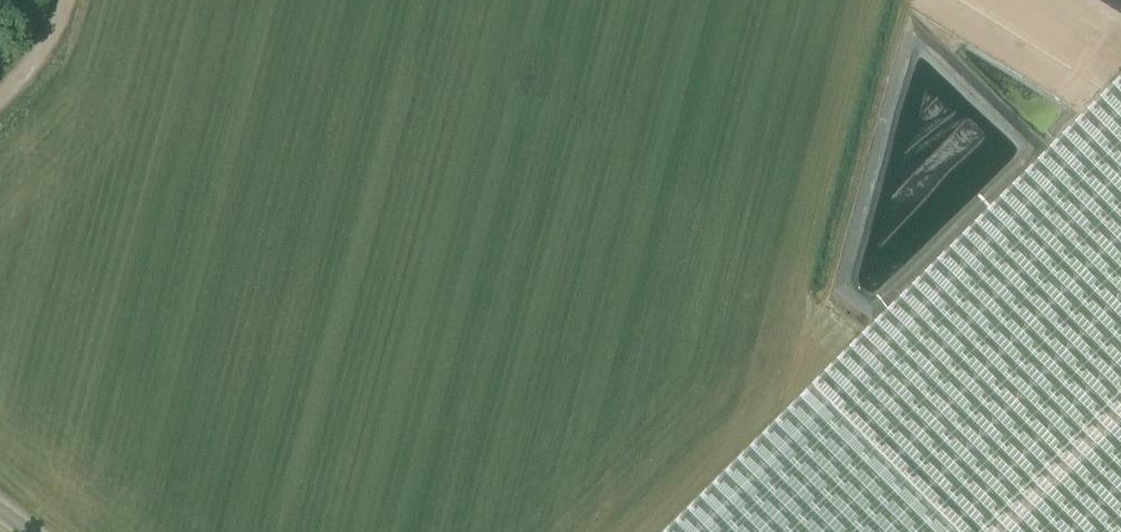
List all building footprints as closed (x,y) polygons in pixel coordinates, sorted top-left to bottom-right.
[(990,209),(666,531),(1120,531),(1120,79),(990,209)]
